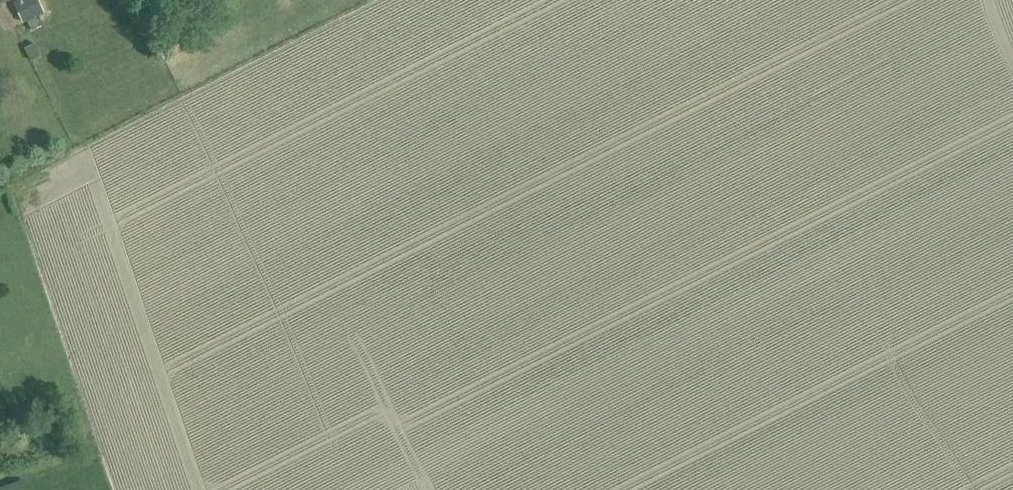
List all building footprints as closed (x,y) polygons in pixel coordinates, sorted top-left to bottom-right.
[(37,0),(18,0),(13,2),(23,23),(43,13),(37,0)]
